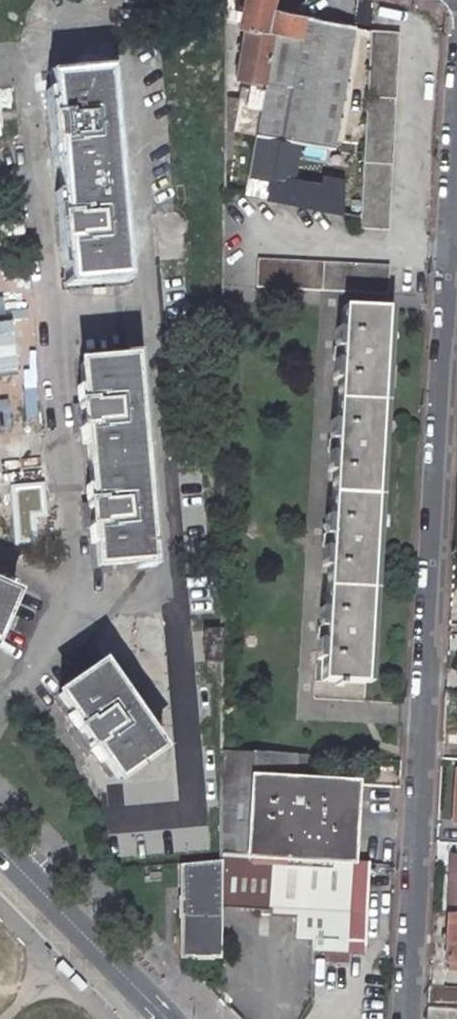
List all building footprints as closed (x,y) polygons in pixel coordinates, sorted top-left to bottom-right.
[(239,25),(247,27),(270,33),(277,4),(274,3),(274,0),(246,0),(239,25)] [(330,147),(356,26),(283,8),(283,6),(277,4),(270,33),(256,131),(330,147)] [(247,27),(240,77),(251,80),(250,87),(243,86),(235,127),(256,131),(270,33),(247,27)] [(388,230),(399,30),(372,28),(360,230),(388,230)] [(102,74),(51,79),(55,118),(49,119),(52,142),(58,141),(65,216),(59,217),(61,241),(68,240),(72,277),(121,272),(102,74)] [(387,266),(255,259),(253,286),(385,293),(387,266)] [(384,307),(342,304),(340,328),(334,327),(331,378),(337,378),(335,420),(329,420),(326,471),(332,471),(330,512),(324,512),(321,564),(327,565),(325,607),(319,606),(316,656),(322,657),(320,680),(364,682),(381,371),(384,307)] [(129,356),(80,361),(83,399),(78,399),(80,422),(86,422),(93,501),(87,502),(89,527),(95,526),(99,562),(147,557),(129,356)] [(13,596),(0,590),(0,623),(13,596)] [(222,627),(202,626),(202,657),(221,657),(222,627)] [(161,748),(101,665),(60,695),(82,725),(78,729),(94,751),(99,748),(120,777),(161,748)] [(222,749),(221,860),(221,861),(350,863),(355,782),(295,777),(297,754),(222,749)] [(221,861),(221,860),(179,864),(180,959),(220,959),(221,909),(221,861)] [(350,863),(221,861),(221,909),(271,911),(271,917),(297,919),(296,939),(312,939),(312,951),(363,952),(367,863),(350,863)] [(449,910),(447,951),(456,952),(456,910),(449,910)] [(456,964),(456,952),(447,951),(446,963),(456,964)] [(429,986),(427,1018),(456,1018),(456,988),(429,986)]
